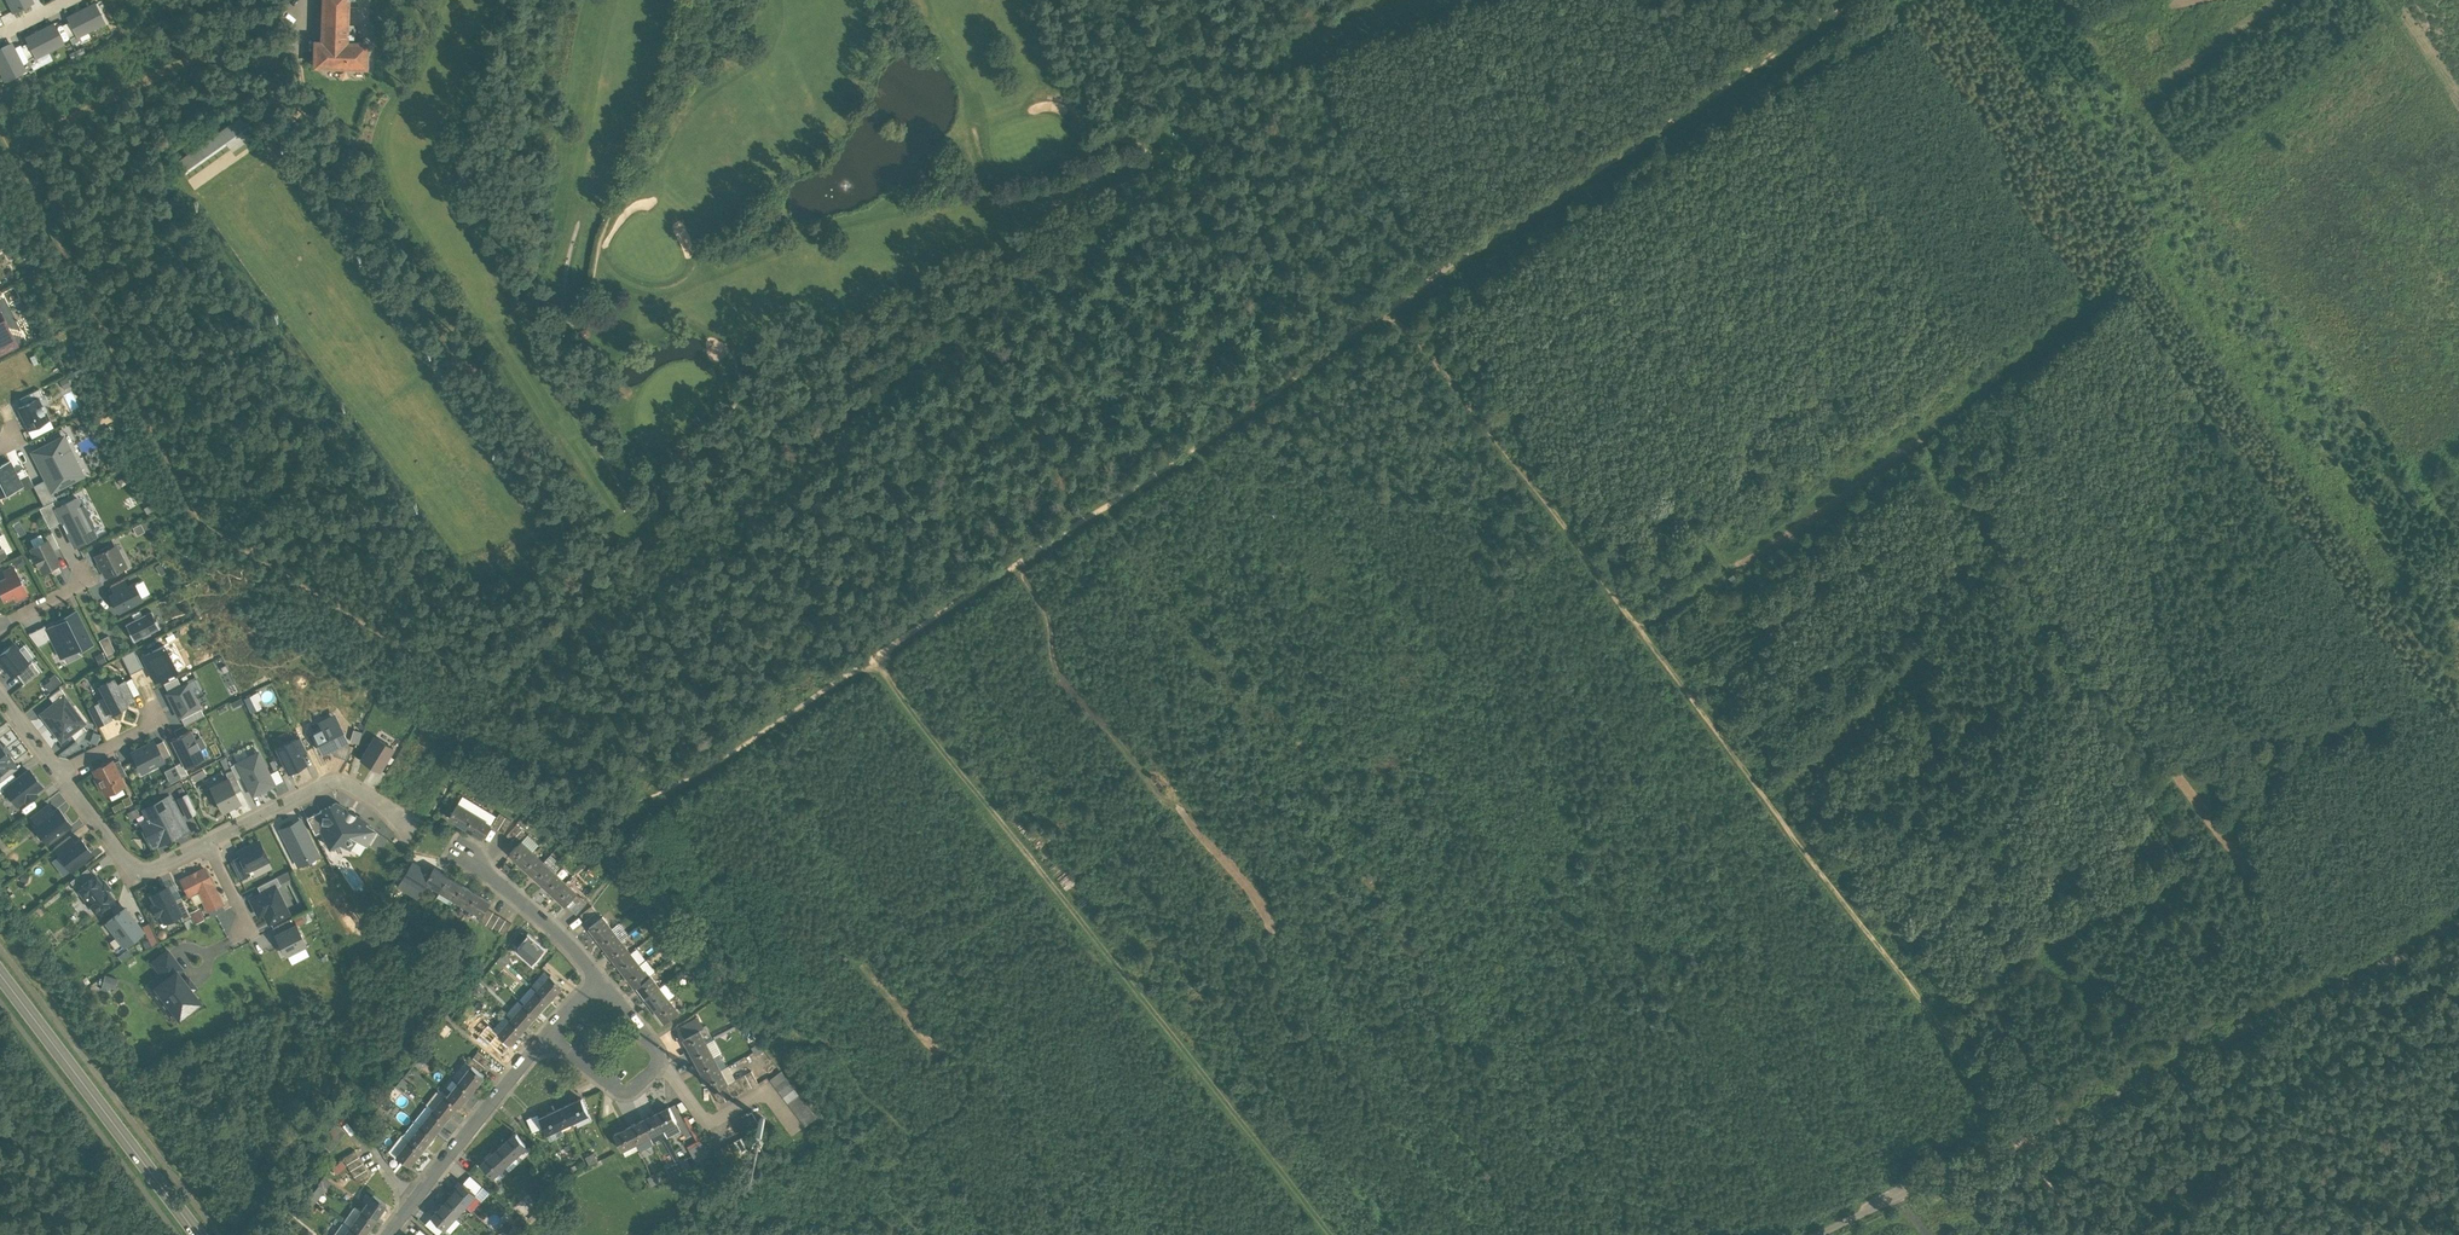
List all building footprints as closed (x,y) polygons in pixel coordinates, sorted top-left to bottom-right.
[(14,13),(34,3),(33,0),(7,0),(14,13)] [(313,64),(367,66),(367,42),(346,42),(346,38),(347,24),(348,0),(322,0),(321,40),(314,40),(313,64)] [(95,3),(67,18),(69,22),(77,38),(79,37),(106,23),(95,3)] [(63,26),(72,44),(80,40),(79,37),(77,38),(69,22),(63,26)] [(64,44),(54,24),(26,39),(28,43),(36,58),(37,58),(64,44)] [(355,24),(347,24),(346,38),(354,39),(355,24)] [(29,62),(31,65),(39,61),(37,58),(36,58),(28,43),(21,46),(29,62)] [(0,49),(0,64),(8,80),(26,71),(25,70),(32,67),(31,65),(29,62),(23,65),(16,51),(12,53),(8,45),(0,49)] [(249,130),(241,119),(177,161),(185,172),(249,130)] [(18,346),(0,312),(0,355),(18,346)] [(20,399),(23,405),(37,398),(42,396),(39,389),(20,399)] [(19,407),(30,430),(48,420),(37,398),(23,405),(19,407)] [(46,479),(52,490),(83,475),(63,437),(33,452),(46,479)] [(10,460),(0,465),(0,481),(6,494),(23,485),(16,473),(10,460)] [(25,469),(16,473),(23,485),(25,490),(33,486),(25,469)] [(52,490),(46,479),(33,486),(43,505),(56,499),(52,490)] [(77,498),(56,509),(62,521),(63,523),(63,524),(67,532),(68,532),(75,547),(96,536),(93,528),(95,527),(84,504),(81,506),(77,498)] [(49,527),(62,521),(56,509),(52,501),(39,508),(49,527)] [(134,529),(138,537),(146,533),(142,525),(134,529)] [(48,540),(53,551),(59,548),(52,533),(45,536),(48,540)] [(48,540),(31,548),(35,556),(34,557),(38,564),(38,563),(43,571),(59,563),(48,540)] [(120,553),(119,554),(118,552),(115,554),(111,547),(109,549),(108,546),(100,550),(102,552),(96,555),(99,562),(103,570),(107,577),(126,567),(123,562),(124,562),(120,553)] [(103,570),(99,562),(95,564),(99,572),(103,570)] [(3,571),(6,578),(16,573),(13,566),(3,571)] [(0,581),(0,591),(5,600),(15,595),(17,600),(27,595),(16,573),(6,578),(0,581)] [(115,594),(128,587),(124,580),(111,586),(115,594)] [(111,596),(119,612),(142,600),(134,584),(128,587),(115,594),(111,596)] [(52,640),(60,657),(91,643),(76,611),(45,626),(52,640)] [(151,611),(125,624),(134,642),(160,629),(156,621),(157,621),(156,618),(155,619),(151,611)] [(52,640),(45,626),(29,634),(39,646),(52,640)] [(14,640),(18,647),(27,642),(24,635),(14,640)] [(107,636),(99,640),(106,656),(115,651),(107,636)] [(14,644),(0,655),(0,661),(11,675),(15,672),(16,674),(29,664),(14,644)] [(145,657),(156,679),(175,670),(168,655),(164,647),(145,657)] [(121,657),(130,674),(143,668),(134,650),(121,657)] [(168,655),(175,670),(176,672),(185,668),(177,651),(168,655)] [(29,664),(16,674),(24,684),(39,672),(32,662),(29,664)] [(46,684),(51,691),(63,682),(58,676),(46,684)] [(113,679),(100,686),(105,697),(112,710),(113,712),(126,705),(125,703),(117,686),(113,679)] [(177,679),(164,685),(167,691),(180,685),(177,679)] [(133,699),(125,682),(117,686),(125,703),(133,699)] [(188,685),(168,695),(180,718),(200,708),(188,685)] [(49,697),(54,704),(64,696),(65,695),(61,689),(49,697)] [(250,713),(263,707),(257,692),(244,698),(250,713)] [(40,714),(61,741),(71,734),(82,725),(84,723),(72,707),(73,707),(64,696),(54,704),(40,714)] [(105,697),(99,700),(100,703),(106,713),(107,712),(112,710),(105,697)] [(100,703),(88,709),(97,726),(110,719),(107,712),(106,713),(100,703)] [(181,719),(184,726),(205,716),(201,709),(181,719)] [(312,734),(322,753),(347,740),(335,716),(318,725),(320,730),(312,734)] [(82,725),(71,734),(75,740),(86,731),(82,725)] [(172,740),(186,767),(204,758),(200,750),(205,748),(200,739),(196,741),(191,731),(172,740)] [(393,748),(376,737),(362,760),(379,771),(393,748)] [(300,738),(294,741),(300,754),(307,751),(300,738)] [(293,740),(277,748),(289,772),(305,764),(294,741),(293,740)] [(163,741),(156,745),(163,759),(170,755),(163,741)] [(154,742),(132,753),(142,772),(164,761),(156,745),(154,742)] [(14,762),(0,744),(0,773),(14,762)] [(275,784),(259,752),(237,764),(253,795),(275,784)] [(111,761),(94,770),(98,778),(96,779),(100,788),(103,787),(106,794),(123,785),(111,761)] [(14,762),(0,773),(0,782),(12,772),(18,768),(14,762)] [(175,766),(181,779),(188,776),(181,763),(174,766),(175,766)] [(170,785),(181,779),(175,766),(164,772),(170,785)] [(17,779),(6,788),(6,789),(17,803),(25,798),(27,800),(35,795),(33,792),(41,786),(29,771),(17,779)] [(230,779),(236,793),(242,790),(233,771),(227,774),(230,779)] [(0,793),(6,789),(6,788),(17,779),(12,772),(0,782),(0,792),(0,793)] [(211,788),(222,811),(241,802),(236,793),(230,779),(211,788)] [(479,785),(471,781),(469,785),(476,790),(479,785)] [(186,795),(178,800),(187,817),(195,813),(186,795)] [(170,796),(164,799),(166,804),(172,801),(170,796)] [(122,802),(111,807),(114,813),(132,804),(128,797),(121,800),(122,802)] [(164,799),(154,804),(156,810),(147,814),(149,819),(152,825),(146,829),(154,845),(161,841),(160,839),(179,829),(166,804),(164,799)] [(185,826),(172,801),(166,804),(179,829),(185,826)] [(366,844),(375,829),(365,823),(366,821),(336,803),(321,810),(321,830),(329,847),(339,842),(350,848),(355,837),(366,844)] [(48,804),(31,817),(37,825),(54,812),(48,804)] [(144,809),(147,814),(156,810),(154,804),(144,809)] [(475,814),(458,804),(450,817),(467,827),(475,814)] [(37,825),(35,826),(47,842),(70,825),(58,809),(54,812),(37,825)] [(321,810),(306,818),(314,834),(321,830),(321,810)] [(506,816),(500,813),(492,825),(498,829),(506,816)] [(492,824),(475,814),(467,827),(484,837),(492,824)] [(512,820),(506,816),(498,829),(505,833),(512,820)] [(143,822),(146,829),(152,825),(149,819),(143,822)] [(300,821),(282,830),(299,863),(317,854),(300,821)] [(517,824),(507,835),(512,840),(522,829),(517,824)] [(528,834),(522,829),(512,840),(518,845),(522,841),(528,834)] [(373,846),(382,850),(388,837),(379,832),(373,846)] [(70,835),(54,848),(59,854),(75,842),(70,835)] [(75,842),(59,854),(71,870),(85,860),(83,858),(91,852),(80,838),(75,842)] [(259,841),(238,851),(240,856),(247,870),(248,870),(268,860),(259,841)] [(533,851),(522,841),(518,845),(510,853),(522,863),(533,851)] [(544,861),(533,851),(522,863),(533,873),(544,861)] [(551,853),(545,859),(553,867),(559,861),(551,853)] [(240,856),(232,861),(240,878),(249,873),(248,870),(247,870),(240,856)] [(433,871),(415,860),(399,886),(419,898),(429,882),(427,881),(433,871)] [(544,861),(533,873),(544,884),(555,872),(544,861)] [(449,876),(435,867),(433,871),(427,881),(429,882),(441,889),(449,876)] [(87,868),(70,881),(76,889),(78,888),(77,887),(93,875),(87,868)] [(222,903),(204,868),(181,880),(189,894),(201,888),(206,899),(203,900),(208,910),(222,903)] [(566,882),(555,872),(544,884),(555,894),(566,882)] [(93,875),(77,887),(78,888),(96,912),(113,899),(95,874),(93,875)] [(463,884),(449,876),(441,889),(455,898),(463,884)] [(261,894),(275,887),(281,885),(277,877),(257,886),(261,894)] [(566,882),(555,894),(566,904),(576,894),(577,892),(566,882)] [(477,893),(463,884),(455,898),(469,906),(477,893)] [(167,887),(152,895),(156,903),(153,905),(157,913),(160,912),(165,920),(179,913),(180,913),(173,900),(167,887)] [(261,894),(252,899),(259,914),(264,911),(269,923),(288,913),(275,887),(261,894)] [(491,901),(477,893),(469,906),(483,915),(488,908),(491,901)] [(576,894),(566,904),(571,909),(581,899),(576,894)] [(647,895),(642,899),(644,901),(641,903),(642,905),(650,899),(647,895)] [(191,916),(181,896),(173,900),(180,913),(179,913),(182,920),(191,916)] [(581,899),(571,909),(577,914),(587,904),(581,899)] [(150,924),(144,914),(137,918),(134,914),(139,911),(134,903),(129,907),(142,929),(150,924)] [(222,903),(208,910),(211,916),(225,909),(222,903)] [(593,906),(581,915),(585,920),(597,911),(593,906)] [(196,922),(205,917),(199,907),(190,912),(196,922)] [(483,915),(480,920),(486,924),(494,911),(488,908),(483,915)] [(125,909),(107,923),(125,945),(143,931),(125,909)] [(494,911),(486,924),(493,928),(500,915),(494,911)] [(597,911),(585,920),(590,926),(601,917),(597,911)] [(500,915),(493,928),(499,931),(506,919),(500,915)] [(601,917),(590,926),(599,938),(612,928),(603,916),(601,917)] [(513,923),(506,919),(499,931),(505,935),(513,923)] [(665,919),(661,923),(663,925),(660,927),(661,929),(668,923),(665,919)] [(296,925),(276,936),(286,954),(306,944),(296,925)] [(149,945),(158,942),(152,926),(143,929),(149,945)] [(612,928),(599,938),(608,950),(622,940),(612,928)] [(518,949),(533,962),(545,949),(530,935),(518,949)] [(622,940),(608,950),(618,962),(631,952),(622,940)] [(684,943),(679,947),(681,949),(678,951),(679,953),(687,947),(684,943)] [(155,962),(167,978),(175,972),(180,969),(168,952),(155,962)] [(508,956),(504,952),(501,956),(508,962),(509,961),(507,958),(508,956)] [(631,952),(618,962),(627,974),(640,964),(631,952)] [(649,976),(640,964),(627,974),(636,987),(638,985),(649,976)] [(702,967),(697,971),(699,973),(696,975),(697,977),(705,971),(702,967)] [(155,987),(179,1016),(198,1001),(175,972),(167,978),(155,987)] [(103,984),(115,987),(118,977),(106,974),(103,984)] [(551,974),(538,989),(550,999),(563,985),(551,974)] [(649,976),(638,985),(647,997),(660,987),(651,975),(649,976)] [(480,982),(477,986),(484,992),(485,991),(483,988),(484,986),(480,982)] [(660,987),(647,997),(656,1009),(669,999),(660,987)] [(538,989),(525,1003),(537,1014),(550,999),(538,989)] [(669,999),(656,1009),(665,1021),(679,1011),(669,999)] [(525,1003),(512,1018),(524,1028),(537,1014),(525,1003)] [(512,1018),(499,1032),(511,1043),(524,1028),(512,1018)] [(742,1018),(737,1021),(738,1024),(735,1025),(736,1027),(744,1022),(742,1018)] [(699,1029),(684,1037),(692,1051),(706,1043),(699,1029)] [(502,1052),(511,1043),(499,1032),(491,1042),(502,1052)] [(706,1043),(692,1051),(699,1064),(714,1056),(706,1043)] [(760,1043),(755,1045),(756,1048),(753,1050),(754,1051),(762,1047),(760,1043)] [(431,1051),(426,1048),(424,1052),(431,1057),(432,1056),(429,1054),(431,1051)] [(490,1060),(478,1051),(474,1057),(485,1066),(490,1060)] [(714,1056),(699,1064),(706,1077),(721,1069),(714,1056)] [(485,1066),(474,1057),(469,1062),(473,1065),(481,1071),(485,1066)] [(473,1065),(460,1080),(472,1090),(485,1075),(481,1071),(473,1065)] [(721,1069),(706,1077),(713,1091),(726,1084),(728,1083),(721,1069)] [(759,1083),(752,1070),(745,1074),(752,1087),(759,1083)] [(781,1071),(770,1079),(775,1085),(786,1076),(781,1071)] [(745,1074),(739,1077),(746,1090),(752,1087),(745,1074)] [(786,1076),(775,1085),(779,1091),(790,1082),(786,1076)] [(746,1090),(739,1077),(733,1081),(739,1093),(746,1090)] [(403,1078),(400,1081),(407,1087),(408,1086),(405,1084),(407,1081),(403,1078)] [(449,1095),(448,1096),(459,1104),(458,1104),(460,1105),(472,1090),(460,1080),(449,1095)] [(728,1083),(726,1084),(733,1097),(739,1093),(733,1081),(728,1083)] [(790,1082),(779,1091),(784,1097),(795,1088),(790,1082)] [(726,1084),(720,1088),(727,1100),(733,1097),(726,1084)] [(720,1088),(713,1091),(720,1104),(727,1100),(720,1088)] [(795,1088),(784,1097),(788,1102),(799,1094),(795,1088)] [(459,1104),(448,1096),(449,1095),(447,1094),(434,1109),(447,1119),(458,1104),(459,1104)] [(799,1094),(788,1102),(792,1108),(803,1100),(799,1094)] [(582,1098),(568,1104),(575,1119),(589,1113),(582,1098)] [(803,1100),(792,1108),(797,1114),(808,1106),(803,1100)] [(568,1104),(554,1110),(561,1126),(575,1119),(568,1104)] [(808,1106),(797,1114),(801,1120),(812,1112),(808,1106)] [(670,1107),(656,1113),(663,1128),(677,1122),(670,1107)] [(383,1112),(378,1108),(375,1112),(383,1117),(384,1116),(381,1114),(383,1112)] [(434,1109),(422,1124),(435,1134),(447,1119),(434,1109)] [(554,1110),(540,1117),(547,1132),(561,1126),(554,1110)] [(812,1112),(801,1120),(806,1126),(817,1117),(812,1112)] [(656,1113),(642,1120),(650,1135),(663,1128),(656,1113)] [(642,1120),(629,1127),(636,1142),(650,1135),(642,1120)] [(319,1140),(331,1149),(346,1130),(334,1121),(319,1140)] [(435,1134),(422,1124),(410,1139),(422,1149),(435,1134)] [(629,1127),(615,1134),(622,1149),(636,1142),(629,1127)] [(527,1145),(516,1132),(505,1143),(516,1155),(527,1145)] [(748,1134),(741,1137),(748,1150),(754,1147),(748,1134)] [(748,1150),(741,1137),(735,1141),(742,1153),(748,1150)] [(422,1149),(410,1139),(398,1155),(410,1164),(422,1149)] [(742,1153),(735,1141),(728,1144),(735,1157),(742,1153)] [(710,1157),(702,1142),(690,1148),(697,1163),(710,1157)] [(516,1155),(505,1143),(493,1153),(505,1165),(516,1155)] [(728,1144),(722,1148),(729,1160),(735,1157),(728,1144)] [(722,1148),(716,1151),(722,1164),(729,1160),(722,1148)] [(355,1150),(343,1157),(346,1163),(359,1156),(355,1150)] [(493,1153),(482,1163),(493,1175),(505,1165),(493,1153)] [(599,1160),(596,1155),(594,1156),(592,1153),(590,1154),(594,1162),(599,1160)] [(359,1156),(346,1163),(350,1170),(362,1162),(359,1156)] [(686,1162),(684,1163),(682,1160),(681,1161),(685,1169),(689,1167),(686,1162)] [(362,1162),(350,1170),(354,1176),(366,1169),(362,1162)] [(569,1169),(566,1170),(565,1167),(563,1168),(567,1176),(571,1174),(569,1169)] [(366,1169),(354,1176),(357,1182),(370,1175),(366,1169)] [(658,1176),(655,1177),(654,1174),(652,1175),(656,1183),(660,1181),(658,1176)] [(328,1180),(324,1176),(321,1180),(328,1185),(329,1184),(326,1182),(328,1180)] [(464,1182),(454,1194),(466,1205),(476,1194),(464,1182)] [(551,1194),(544,1188),(543,1189),(546,1192),(544,1194),(548,1198),(551,1194)] [(385,1203),(373,1194),(361,1210),(374,1219),(385,1203)] [(466,1205),(454,1194),(443,1205),(455,1216),(466,1205)] [(443,1205),(433,1216),(445,1227),(455,1216),(443,1205)] [(304,1210),(299,1206),(296,1210),(304,1216),(305,1214),(302,1212),(304,1210)] [(361,1210),(350,1225),(362,1234),(374,1219),(361,1210)] [(524,1224),(517,1217),(516,1219),(519,1221),(517,1223),(521,1227),(524,1224)] [(362,1234),(350,1225),(343,1234),(362,1234)]
